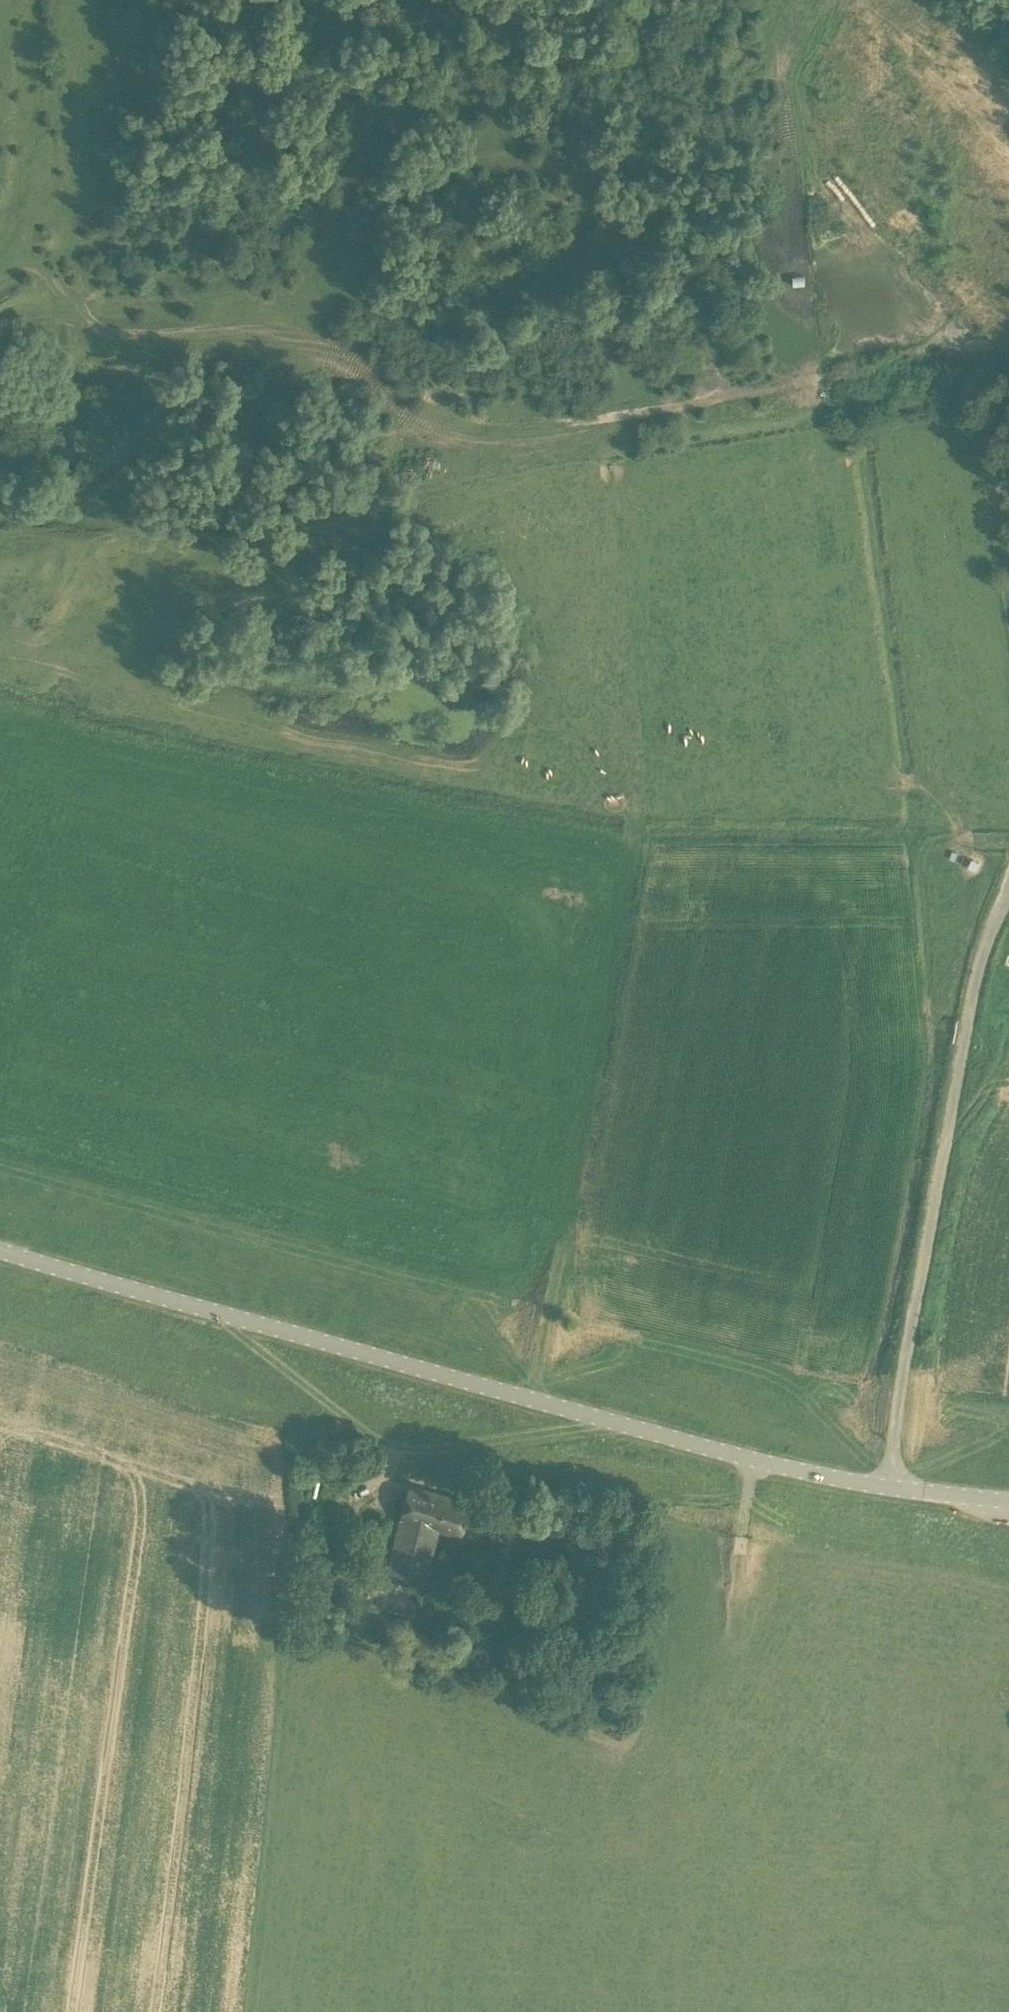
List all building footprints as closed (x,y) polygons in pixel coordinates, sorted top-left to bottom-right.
[(468,1501),(409,1485),(388,1569),(424,1579),(436,1529),(459,1534),(468,1501)]
